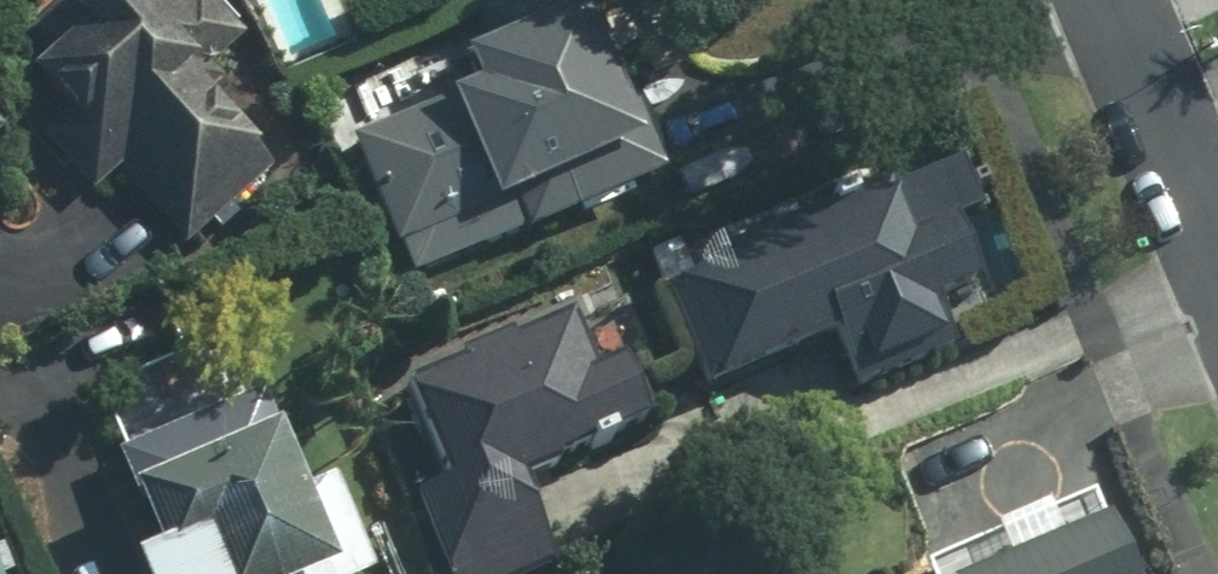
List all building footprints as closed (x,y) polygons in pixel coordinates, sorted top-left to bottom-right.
[(135,162),(204,235),(288,151),(211,70),(252,32),(221,0),(69,0),(52,15),(73,37),(46,63),(81,100),(53,126),(109,186),(135,162)] [(469,55),(480,78),(362,131),(414,244),(662,132),(601,0),(522,0),(493,13),(505,39),(469,55)] [(939,267),(918,275),(885,196),(690,276),(727,366),(844,318),(869,378),(968,337),(939,267)] [(423,488),(460,573),(508,573),(572,546),(538,467),(669,410),(643,351),(611,364),(585,304),(418,376),(460,473),(423,488)] [(167,544),(155,549),(165,573),(349,573),(384,560),(347,470),(315,483),(274,383),(126,443),(167,544)] [(981,573),(1158,573),(1129,508),(981,573)] [(749,558),(711,573),(755,573),(749,558)]
